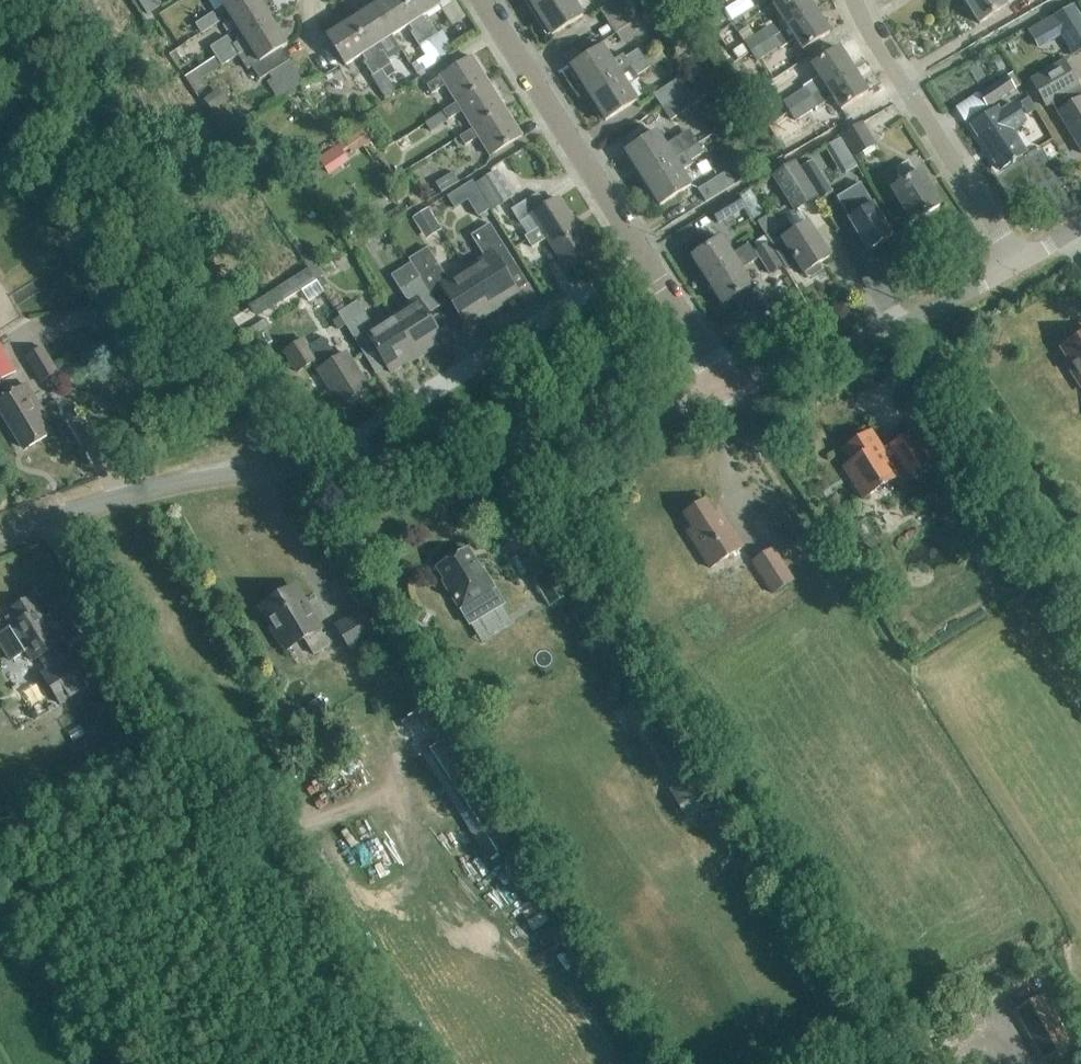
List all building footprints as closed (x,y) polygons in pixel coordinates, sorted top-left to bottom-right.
[(231,17),(257,0),(220,0),(231,17)] [(259,0),(257,0),(231,17),(245,40),(273,22),(259,0)] [(420,46),(428,41),(402,0),(385,0),(374,7),(393,37),(408,27),(420,46)] [(428,41),(435,50),(439,58),(448,52),(446,49),(452,45),(443,32),(438,35),(425,16),(440,6),(436,0),(402,0),(428,41)] [(534,10),(549,0),(528,0),(534,10)] [(534,10),(552,37),(584,17),(573,0),(549,0),(534,10)] [(633,7),(628,0),(617,0),(601,11),(609,23),(633,7)] [(752,54),(817,12),(809,0),(786,0),(775,7),(782,19),(768,28),(745,43),(752,54)] [(979,24),(1007,6),(1003,0),(965,0),(964,0),(979,24)] [(1051,18),(1072,55),(1080,50),(1080,19),(1073,5),(1051,18)] [(393,37),(374,7),(351,22),(382,70),(391,65),(379,46),(393,37)] [(633,7),(609,23),(624,46),(648,30),(633,7)] [(817,12),(752,54),(758,62),(781,48),(795,39),(804,52),(831,34),(817,12)] [(203,34),(219,23),(213,14),(197,24),(203,34)] [(240,56),(239,55),(251,48),(259,61),(251,66),(259,79),(289,61),(282,49),(288,46),(273,22),(245,40),(234,47),(218,57),(223,66),(224,67),(240,56)] [(382,70),(351,22),(328,37),(346,66),(362,56),(374,75),(371,76),(385,99),(396,92),(382,70)] [(218,57),(234,47),(228,37),(212,48),(218,57)] [(428,41),(420,46),(426,56),(435,50),(428,41)] [(783,101),(790,112),(854,70),(839,47),(812,65),(820,77),(805,86),(783,101)] [(572,68),(588,95),(621,75),(631,68),(626,59),(623,55),(612,61),(604,48),(572,68)] [(645,60),(639,51),(626,59),(631,68),(645,60)] [(203,79),(223,66),(218,57),(185,78),(196,94),(207,87),(203,79)] [(459,104),(490,84),(472,58),(428,87),(433,95),(447,86),(458,103),(459,104)] [(650,69),(645,60),(631,68),(637,77),(650,69)] [(1060,114),(1059,114),(1080,149),(1080,96),(1076,89),(1077,88),(1062,63),(1031,81),(1032,82),(1024,87),(1031,99),(1039,94),(1046,106),(1053,102),(1060,114)] [(621,75),(588,95),(606,122),(638,102),(628,86),(638,80),(637,77),(631,68),(621,75)] [(870,93),(854,70),(790,112),(796,120),(818,106),(833,97),(842,111),(870,93)] [(653,95),(662,108),(688,91),(679,78),(653,95)] [(1014,90),(1006,78),(979,96),(987,108),(1014,90)] [(459,104),(458,103),(445,112),(450,120),(463,112),(475,129),(475,130),(507,110),(490,84),(459,104)] [(688,91),(662,108),(671,122),(703,101),(695,89),(689,93),(688,91)] [(1011,131),(1025,122),(1013,105),(1000,113),(997,109),(971,126),(1000,171),(1026,154),(1011,131)] [(475,130),(475,129),(461,138),(466,146),(479,137),(492,157),(524,136),(507,110),(475,130)] [(859,159),(878,146),(864,124),(845,136),(859,159)] [(362,129),(344,141),(352,154),(363,146),(369,155),(376,151),(370,142),(362,129)] [(643,180),(674,160),(699,145),(693,135),(680,143),(678,139),(666,147),(657,133),(626,153),(643,180)] [(699,145),(674,160),(643,180),(660,207),(692,187),(682,171),(693,164),(692,162),(704,154),(699,145)] [(795,210),(817,197),(810,186),(799,169),(795,161),(773,175),(795,210)] [(811,162),(799,169),(810,186),(817,197),(819,200),(830,193),(811,162)] [(914,224),(942,206),(921,173),(917,176),(909,162),(898,170),(906,183),(893,191),(914,224)] [(513,196),(496,170),(475,184),(491,210),(513,196)] [(453,172),(435,183),(441,191),(458,180),(453,172)] [(706,202),(734,185),(726,172),(698,189),(706,202)] [(471,181),(447,196),(454,207),(467,199),(478,216),(489,209),(471,181)] [(860,182),(836,197),(849,216),(848,217),(850,220),(869,251),(893,235),(875,206),(860,182)] [(397,185),(390,191),(398,202),(406,197),(397,185)] [(532,248),(547,239),(565,267),(592,250),(560,200),(547,207),(539,194),(513,211),(521,224),(533,216),(540,228),(525,237),(532,248)] [(718,225),(744,209),(736,197),(710,213),(718,225)] [(442,230),(429,208),(412,218),(426,240),(442,230)] [(772,214),(757,224),(787,269),(797,262),(804,273),(805,272),(807,275),(811,276),(821,270),(822,267),(821,266),(819,263),(829,256),(803,216),(782,230),(772,214)] [(469,270),(493,311),(519,295),(503,269),(515,262),(491,225),(472,237),(486,260),(469,270)] [(707,282),(754,253),(749,245),(733,255),(723,239),(693,258),(707,282)] [(767,244),(756,252),(770,273),(781,266),(767,244)] [(467,327),(493,311),(469,270),(450,282),(428,247),(409,259),(411,262),(440,308),(451,301),(467,327)] [(754,253),(707,282),(722,306),(753,286),(743,270),(759,260),(754,253)] [(429,316),(440,308),(411,262),(391,275),(401,291),(402,291),(411,307),(393,318),(418,358),(444,341),(429,316)] [(288,297),(317,280),(316,279),(321,276),(316,267),(311,270),(310,269),(282,285),(288,297)] [(392,374),(418,358),(393,318),(375,329),(359,303),(339,315),(365,355),(376,348),(392,374)] [(65,333),(47,344),(65,371),(82,359),(65,333)] [(1061,348),(1073,366),(1069,368),(1080,387),(1080,336),(1061,348)] [(337,360),(324,338),(309,348),(304,340),(285,352),(298,373),(314,363),(341,405),(369,388),(347,354),(337,360)] [(15,374),(0,349),(0,383),(15,374)] [(46,350),(29,360),(44,385),(61,374),(46,350)] [(0,405),(0,409),(24,450),(52,433),(41,414),(45,412),(30,387),(0,405)] [(909,477),(931,463),(911,432),(890,446),(891,449),(884,453),(870,432),(844,448),(852,462),(845,466),(865,498),(898,477),(895,473),(903,468),(909,477)] [(710,568),(743,546),(723,515),(717,519),(704,500),(682,514),(694,534),(690,537),(710,568)] [(772,593),(793,579),(773,548),(752,562),(772,593)] [(460,608),(494,588),(483,570),(481,571),(468,549),(438,567),(451,589),(449,590),(460,608)] [(552,570),(535,580),(550,606),(567,596),(552,570)] [(318,627),(293,586),(261,606),(273,625),(269,628),(280,646),(284,644),(287,649),(304,638),(313,653),(328,644),(317,628),(318,627)] [(30,599),(13,611),(14,611),(16,615),(8,620),(11,626),(0,633),(0,645),(10,661),(27,651),(34,663),(64,644),(50,622),(46,624),(38,611),(30,599)] [(363,608),(357,611),(336,624),(350,648),(377,632),(365,611),(363,608)] [(40,676),(52,695),(82,676),(69,657),(40,676)] [(400,723),(422,758),(449,740),(427,706),(400,723)] [(303,709),(293,714),(299,726),(310,720),(303,709)] [(668,789),(688,822),(720,803),(700,770),(668,789)] [(478,786),(451,803),(488,860),(514,843),(478,786)] [(1071,1043),(1044,996),(1016,1012),(1043,1060),(1071,1043)]
